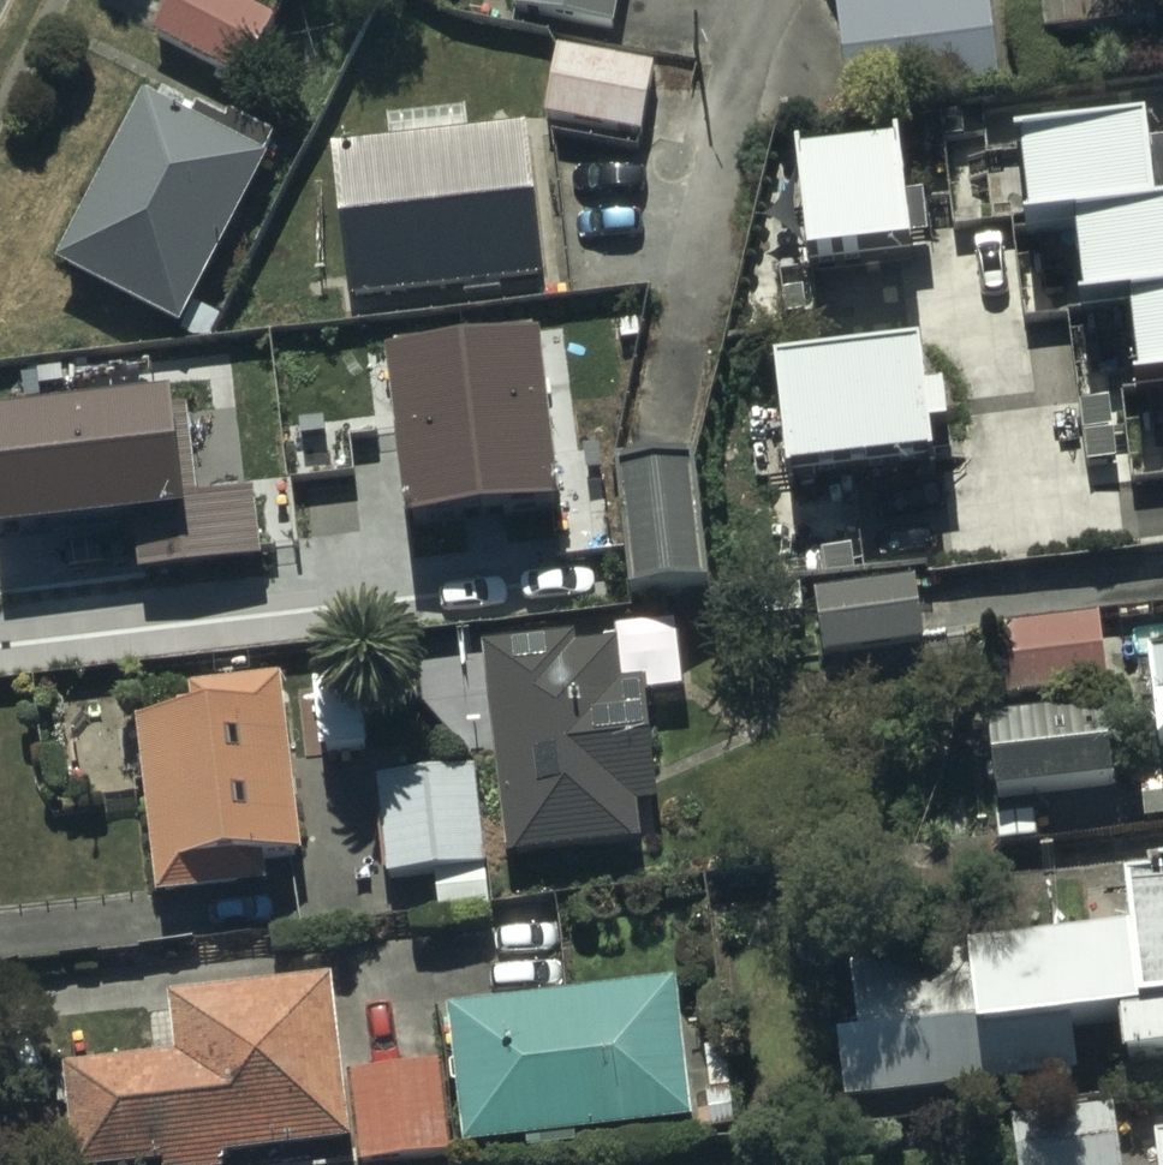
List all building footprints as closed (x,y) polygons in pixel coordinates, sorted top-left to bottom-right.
[(259,82),(291,20),(251,0),(188,0),(169,36),(259,82)] [(623,29),(628,0),(530,0),(528,13),(623,29)] [(848,110),(1005,91),(993,0),(834,0),(848,110)] [(1063,33),(1162,20),(1162,0),(1059,0),(1063,33)] [(668,61),(562,48),(552,121),(658,134),(668,61)] [(158,92),(73,261),(197,322),(292,133),(223,98),(212,119),(158,92)] [(398,147),(349,152),(362,298),(557,280),(544,129),(481,134),(479,108),(396,115),(398,147)] [(1018,124),(1030,230),(1075,225),(1083,290),(1126,285),(1137,373),(1162,370),(1162,193),(1148,195),(1138,110),(1018,124)] [(905,123),(794,137),(810,258),(921,244),(905,123)] [(538,325),(387,344),(410,522),(560,503),(538,325)] [(919,332),(770,351),(785,465),(933,447),(919,332)] [(0,404),(0,524),(133,507),(141,565),(259,549),(250,481),(187,489),(173,382),(0,404)] [(624,469),(635,601),(729,593),(718,461),(624,469)] [(917,573),(814,588),(824,658),(927,643),(917,573)] [(1102,611),(996,623),(1006,702),(1112,689),(1102,611)] [(499,642),(520,858),(654,845),(650,803),(669,802),(657,678),(637,680),(632,629),(499,642)] [(1150,649),(1156,716),(1134,718),(1143,816),(1162,814),(1162,648),(1150,649)] [(315,858),(302,680),(202,687),(204,722),(151,726),(165,902),(286,893),(284,861),(315,858)] [(1108,700),(987,713),(996,800),(1117,786),(1108,700)] [(388,782),(398,882),(490,873),(479,773),(388,782)] [(840,959),(854,1093),(1077,1071),(1072,1017),(1119,1013),(1124,1063),(1162,1060),(1162,854),(1118,859),(1121,890),(1086,894),(1090,934),(840,959)] [(351,984),(184,1001),(190,1056),(78,1067),(88,1164),(199,1164),(363,1149),(365,1164),(375,1164),(472,1155),(462,1063),(360,1073),(351,984)] [(457,1012),(474,1150),(707,1122),(690,984),(457,1012)] [(1008,1110),(1013,1164),(1126,1164),(1120,1100),(1008,1110)]
